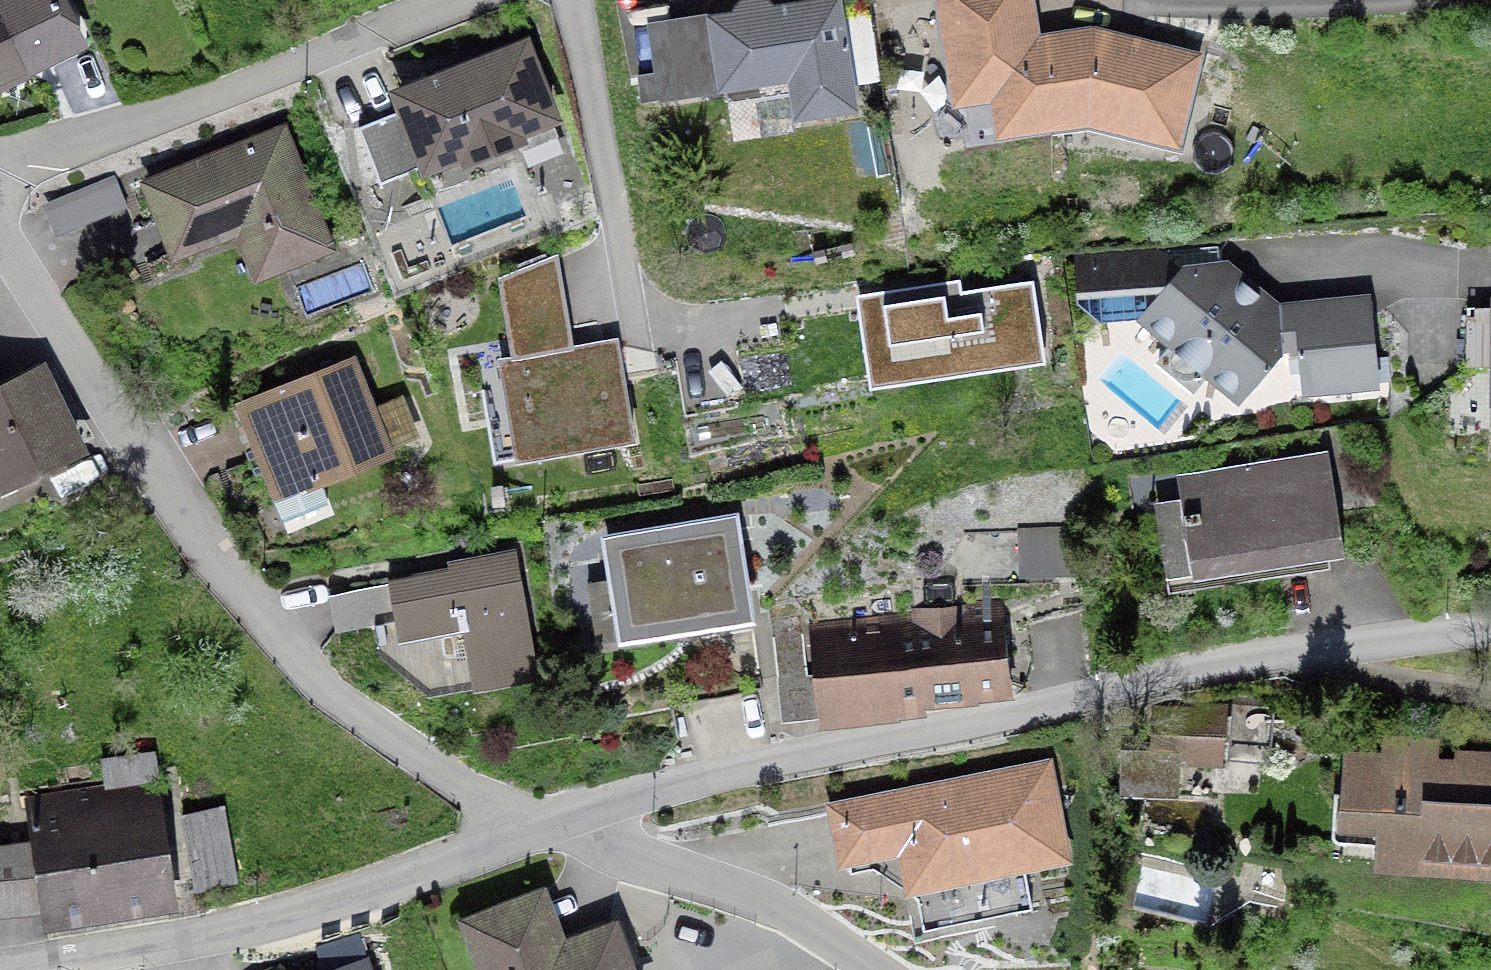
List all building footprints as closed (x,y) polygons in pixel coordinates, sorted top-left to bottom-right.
[(75,45),(54,0),(0,0),(0,81),(75,45)] [(989,59),(1000,129),(1084,116),(1167,137),(1185,64),(1174,61),(1168,51),(1148,46),(1139,52),(1087,40),(1026,49),(1018,0),(942,0),(952,64),(989,59)] [(759,5),(747,3),(737,10),(734,22),(725,33),(712,35),(710,23),(647,32),(654,75),(634,78),(637,103),(720,90),(720,86),(748,82),(751,103),(791,97),(794,117),(848,109),(832,4),(766,14),(759,5)] [(546,119),(519,49),(396,97),(401,111),(354,130),(376,186),(460,153),(464,163),(514,143),(510,133),(546,119)] [(278,133),(143,187),(170,257),(258,222),(276,268),(324,250),(278,133)] [(114,177),(43,205),(56,236),(126,208),(114,177)] [(516,463),(639,443),(621,341),(573,349),(556,254),(500,277),(516,361),(500,365),(516,463)] [(1298,349),(1303,393),(1369,386),(1361,301),(1270,311),(1220,270),(1180,273),(1141,321),(1170,345),(1154,364),(1189,393),(1205,374),(1234,398),(1274,351),(1298,349)] [(859,307),(871,386),(1041,360),(1029,281),(859,307)] [(385,457),(347,363),(237,406),(275,501),(385,457)] [(72,449),(36,377),(0,394),(0,484),(72,449)] [(1153,519),(1163,581),(1338,554),(1323,457),(1179,480),(1185,514),(1153,519)] [(621,636),(676,626),(675,621),(736,611),(723,530),(683,537),(676,529),(666,527),(656,532),(652,542),(612,548),(619,596),(615,596),(621,636)] [(1068,572),(1067,530),(1019,532),(1021,574),(1068,572)] [(447,579),(446,573),(385,584),(393,628),(453,618),(456,631),(459,631),(469,689),(532,678),(510,555),(465,564),(467,575),(447,579)] [(912,617),(807,627),(817,713),(850,709),(850,703),(1006,692),(997,606),(958,607),(956,571),(905,577),(912,617)] [(803,677),(796,617),(766,621),(772,681),(803,677)] [(1150,715),(1147,759),(1212,765),(1215,717),(1150,712),(1150,715)] [(1482,773),(1477,761),(1467,757),(1456,760),(1450,771),(1430,769),(1432,746),(1380,742),(1379,758),(1345,756),(1338,849),(1344,849),(1344,844),(1375,846),(1375,851),(1477,858),(1476,875),(1490,876),(1490,773),(1482,773)] [(892,802),(834,814),(846,875),(905,863),(919,932),(1028,911),(1018,863),(1056,856),(1039,772),(892,802)] [(163,902),(144,782),(23,801),(29,845),(0,849),(0,911),(40,908),(41,920),(163,902)] [(609,929),(536,956),(516,904),(461,925),(478,969),(624,969),(609,929)] [(341,969),(368,969),(365,962),(341,969)]
